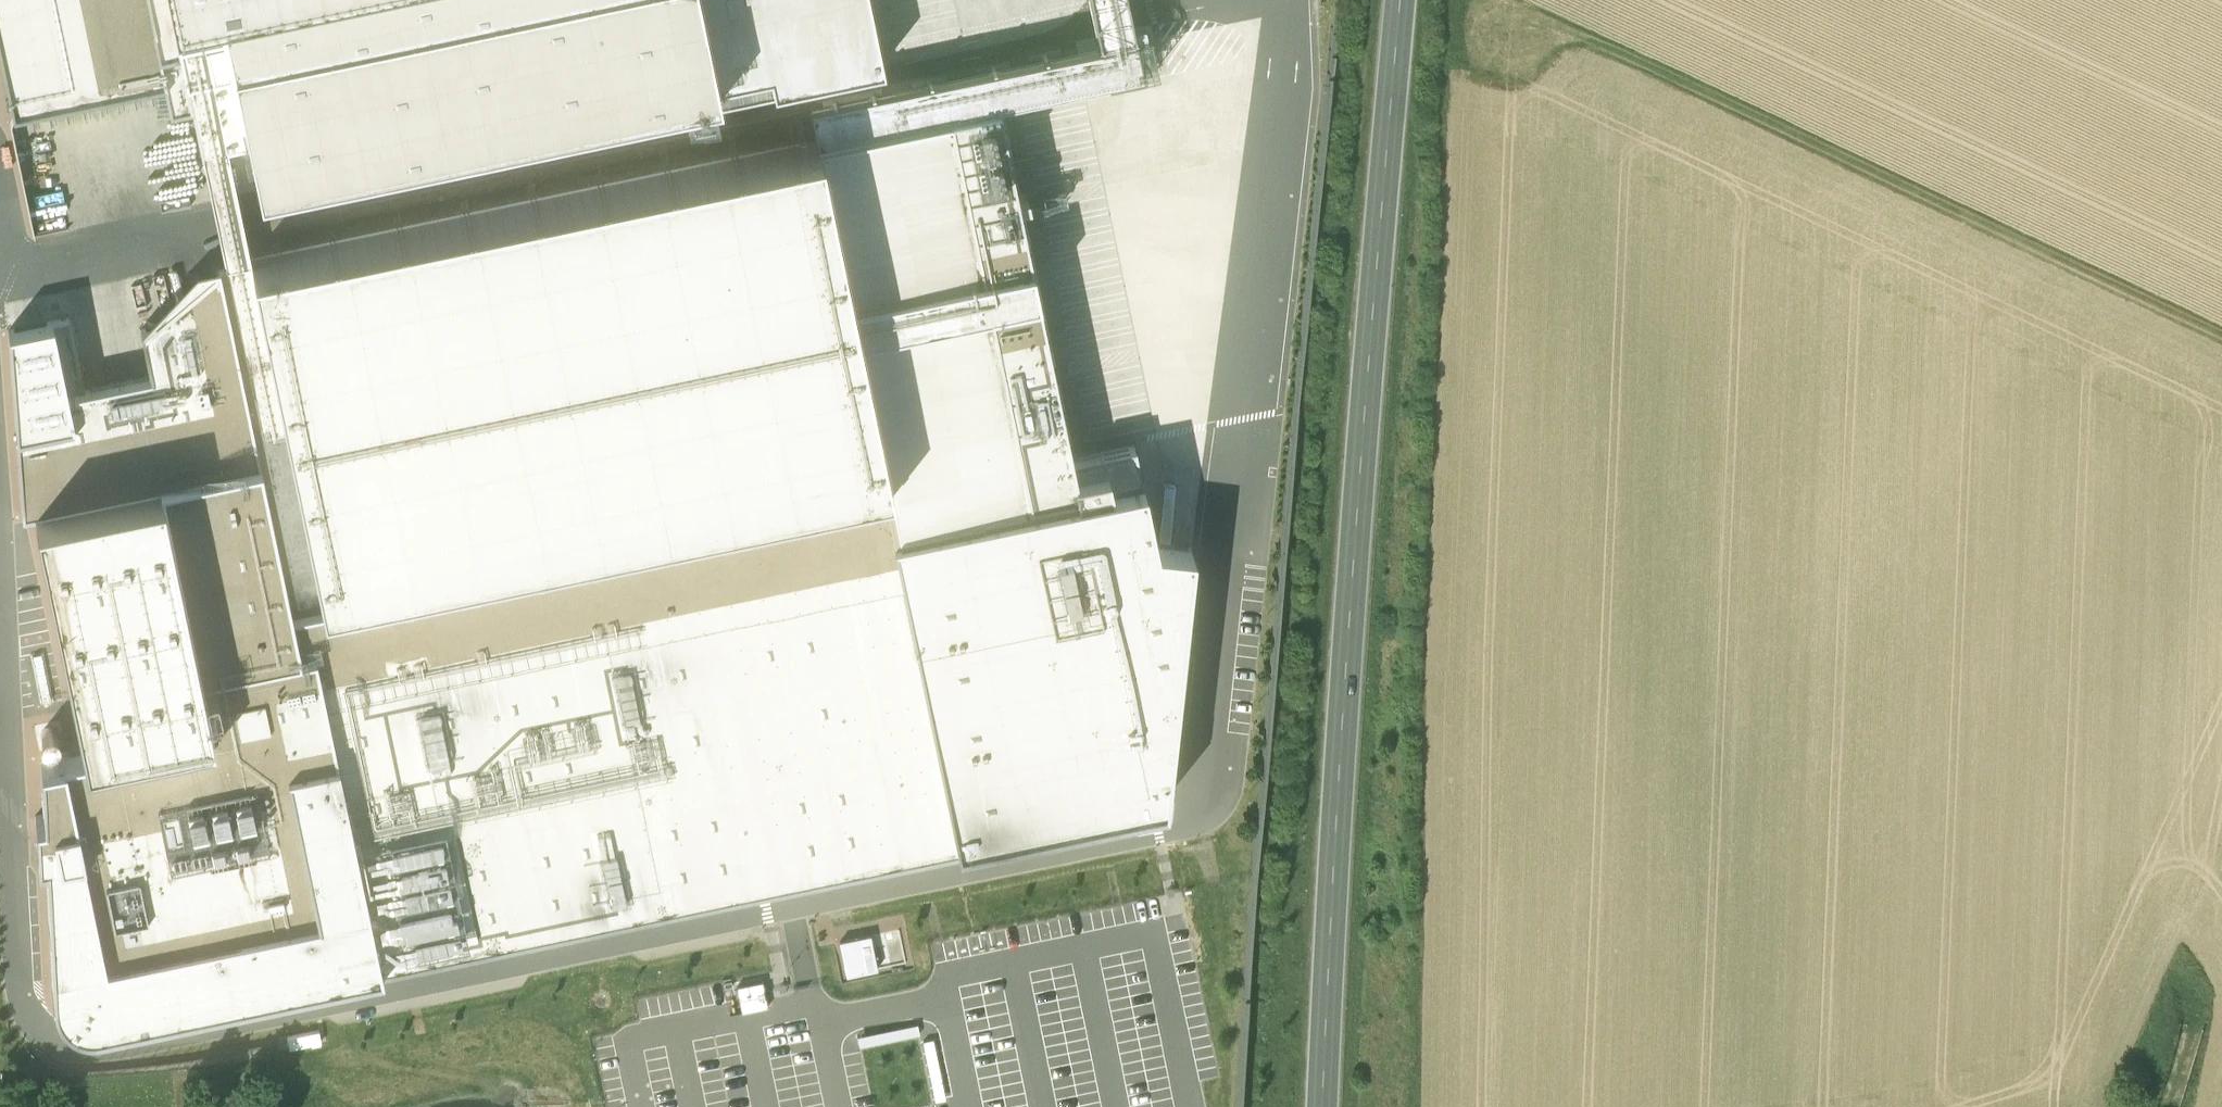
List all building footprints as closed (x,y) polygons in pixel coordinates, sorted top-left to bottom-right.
[(16,119),(190,81),(177,18),(174,0),(0,0),(0,44),(16,119)] [(177,18),(226,8),(262,0),(174,0),(177,18)] [(268,202),(886,76),(871,0),(262,0),(226,8),(268,202)] [(101,1030),(1166,810),(1202,553),(1164,551),(1143,449),(1078,462),(1005,109),(201,274),(145,330),(154,379),(87,393),(71,319),(13,332),(26,517),(36,515),(89,757),(44,768),(45,821),(38,824),(40,864),(51,861),(53,979),(57,1017),(76,1033),(101,1030)] [(885,930),(839,942),(848,977),(908,962),(898,921),(883,925),(885,930)] [(738,984),(741,1010),(767,1007),(764,981),(738,984)]
